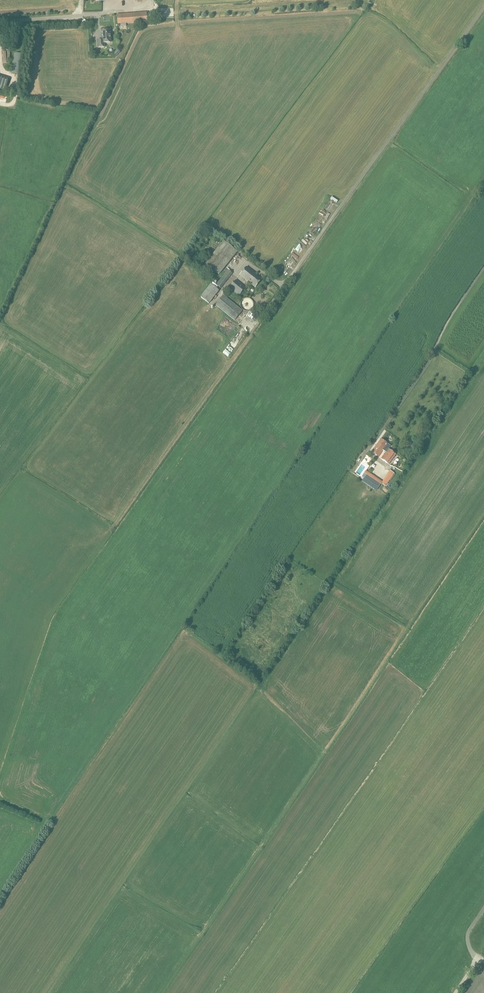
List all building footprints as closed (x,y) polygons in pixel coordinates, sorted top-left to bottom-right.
[(117,15),(117,16),(117,24),(118,25),(120,25),(120,27),(126,26),(126,24),(137,23),(138,23),(140,23),(141,23),(144,23),(147,22),(147,21),(147,15),(147,12),(145,12),(125,14),(124,14),(117,15)] [(101,40),(97,40),(97,44),(97,45),(97,47),(97,48),(98,48),(99,48),(103,48),(104,48),(105,48),(105,46),(105,44),(105,43),(106,43),(107,43),(108,43),(109,43),(111,43),(111,41),(111,34),(111,33),(110,30),(107,30),(104,30),(101,30),(101,31),(101,34),(101,35),(100,35),(101,38),(101,40)] [(14,54),(11,73),(20,75),(23,56),(14,54)] [(8,79),(0,76),(0,89),(5,90),(8,79)] [(312,228),(307,236),(313,239),(318,231),(312,228)] [(218,274),(237,252),(223,241),(210,256),(208,254),(205,258),(207,260),(205,263),(218,274)] [(299,260),(302,251),(296,249),(292,258),(299,260)] [(255,287),(261,279),(246,267),(240,275),(255,287)] [(220,288),(232,273),(227,269),(215,284),(220,288)] [(239,295),(245,288),(236,280),(229,288),(239,295)] [(208,304),(218,291),(210,285),(200,297),(208,304)] [(234,320),(242,311),(223,295),(215,305),(234,320)] [(390,446),(381,438),(374,448),(371,452),(378,457),(383,450),(385,452),(384,452),(385,453),(381,459),(389,464),(396,454),(388,449),(390,446)] [(354,473),(360,477),(371,461),(366,457),(354,473)] [(385,486),(394,474),(390,471),(382,482),(366,471),(361,478),(363,480),(362,481),(376,491),(380,484),(382,485),(382,484),(385,486)]
